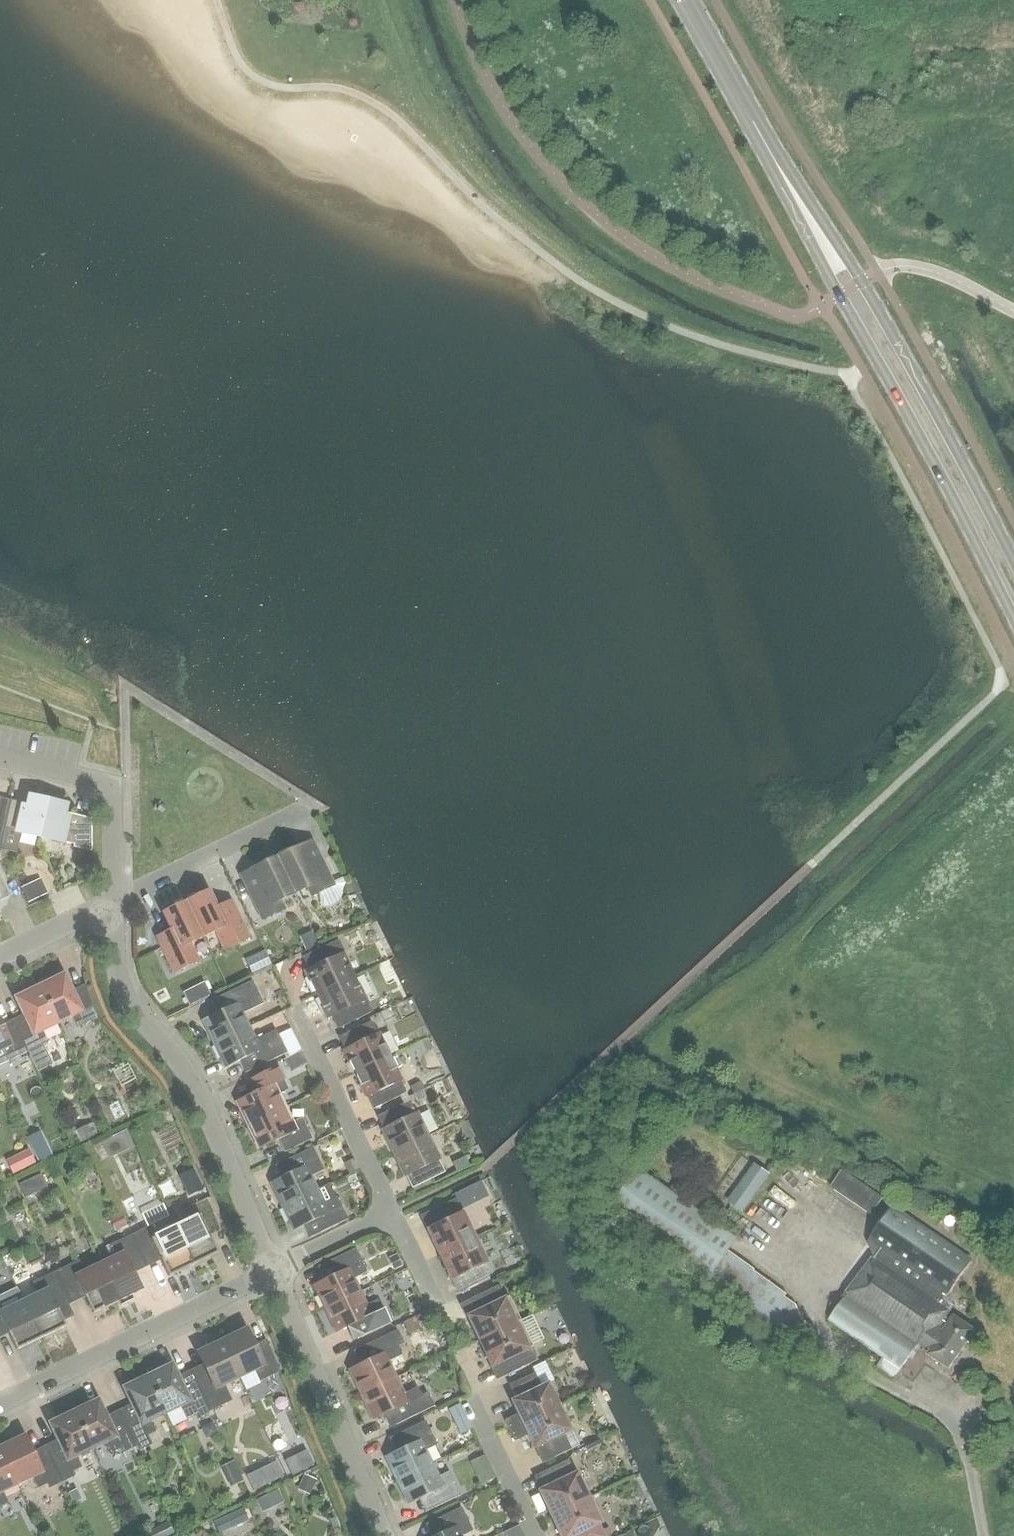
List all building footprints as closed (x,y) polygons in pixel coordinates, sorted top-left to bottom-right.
[(39,837),(47,802),(28,798),(26,804),(10,801),(4,829),(39,837)] [(90,819),(65,813),(66,806),(47,802),(39,837),(73,845),(73,848),(91,852),(91,877),(72,885),(73,886),(92,877),(91,813),(90,813),(90,819)] [(311,841),(276,858),(293,894),(308,887),(312,896),(332,886),(311,841)] [(293,894),(276,858),(241,875),(263,920),(283,910),(279,901),(293,894)] [(85,859),(74,864),(79,874),(90,869),(85,859)] [(10,897),(0,876),(0,901),(10,897)] [(28,903),(46,894),(41,883),(23,891),(28,903)] [(208,891),(185,902),(202,938),(215,932),(223,949),(249,937),(237,912),(222,919),(208,891)] [(202,938),(185,902),(162,913),(175,941),(161,948),(173,974),(199,961),(190,944),(202,938)] [(313,937),(302,942),(306,952),(317,947),(313,937)] [(316,995),(354,977),(336,941),(309,955),(313,964),(311,970),(305,973),(316,995)] [(51,975),(37,982),(57,1024),(72,1017),(77,1028),(96,1018),(87,990),(74,996),(63,975),(53,980),(51,975)] [(316,995),(327,1018),(333,1015),(338,1017),(343,1026),(371,1013),(354,977),(316,995)] [(217,1014),(202,1021),(213,1045),(249,1027),(243,1014),(263,1004),(252,981),(225,994),(231,1007),(217,1014)] [(25,1020),(14,1025),(27,1052),(47,1042),(42,1031),(57,1024),(37,982),(23,989),(25,993),(14,998),(25,1020)] [(183,993),(189,1006),(200,1001),(194,988),(183,993)] [(354,1074),(390,1057),(379,1034),(377,1034),(371,1022),(338,1038),(339,1038),(350,1033),(354,1042),(353,1046),(343,1051),(354,1074)] [(6,1062),(27,1052),(14,1025),(3,1030),(0,1024),(0,1065),(6,1062)] [(249,1027),(213,1045),(225,1068),(239,1061),(254,1053),(260,1066),(287,1053),(276,1030),(255,1040),(249,1027)] [(373,1109),(373,1110),(406,1094),(400,1081),(402,1080),(390,1057),(354,1074),(365,1098),(376,1093),(380,1094),(384,1103),(373,1109)] [(248,1126),(284,1108),(278,1095),(288,1090),(277,1067),(249,1081),(255,1093),(236,1102),(248,1126)] [(419,1083),(410,1088),(413,1095),(422,1090),(419,1083)] [(422,1090),(413,1095),(417,1103),(426,1099),(422,1090)] [(392,1154),(429,1136),(417,1113),(416,1114),(410,1101),(377,1117),(377,1118),(383,1115),(388,1127),(381,1130),(392,1154)] [(292,1123),(284,1108),(248,1126),(259,1149),(278,1140),(284,1153),(312,1139),(302,1118),(292,1123)] [(92,1123),(75,1132),(80,1143),(98,1135),(92,1123)] [(126,1131),(101,1143),(109,1160),(134,1148),(126,1131)] [(40,1132),(26,1139),(39,1164),(52,1157),(40,1132)] [(411,1188),(411,1189),(444,1173),(438,1160),(440,1160),(429,1136),(392,1154),(404,1177),(411,1174),(417,1186),(411,1188)] [(281,1179),(270,1184),(281,1207),(317,1190),(311,1177),(323,1171),(312,1148),(285,1161),(291,1173),(281,1179)] [(29,1150),(17,1156),(24,1169),(36,1164),(29,1150)] [(354,1159),(344,1164),(349,1176),(360,1171),(354,1159)] [(755,1163),(728,1201),(743,1212),(770,1174),(755,1163)] [(698,1272),(800,1347),(813,1329),(802,1321),(807,1315),(784,1299),(786,1296),(753,1273),(755,1271),(728,1252),(737,1239),(639,1168),(610,1209),(659,1244),(655,1248),(694,1277),(698,1272)] [(883,1198),(843,1170),(831,1187),(872,1214),(883,1198)] [(40,1175),(17,1185),(23,1198),(46,1188),(40,1175)] [(317,1190),(281,1207),(293,1231),(303,1225),(314,1220),(320,1233),(347,1220),(336,1197),(334,1198),(328,1185),(317,1190)] [(190,1221),(175,1228),(193,1266),(217,1254),(207,1232),(218,1227),(207,1199),(184,1210),(190,1221)] [(474,1238),(462,1213),(461,1213),(455,1199),(429,1212),(436,1225),(426,1230),(438,1255),(474,1238)] [(934,1290),(962,1249),(894,1200),(865,1244),(879,1253),(934,1290)] [(150,1223),(172,1215),(168,1203),(146,1211),(150,1223)] [(121,1214),(109,1219),(115,1232),(127,1226),(121,1214)] [(154,1224),(134,1234),(147,1261),(158,1256),(168,1277),(193,1266),(175,1228),(169,1217),(154,1224)] [(141,1290),(131,1269),(142,1264),(129,1237),(108,1247),(114,1257),(98,1265),(117,1302),(141,1290)] [(467,1289),(489,1278),(483,1265),(487,1263),(474,1238),(438,1255),(450,1280),(460,1276),(467,1289)] [(313,1286),(318,1296),(324,1309),(360,1292),(354,1279),(366,1273),(355,1249),(317,1267),(323,1281),(313,1286)] [(934,1290),(879,1253),(847,1295),(829,1319),(883,1359),(876,1367),(894,1379),(917,1344),(919,1343),(930,1350),(927,1357),(950,1370),(976,1331),(954,1315),(946,1327),(941,1324),(952,1302),(934,1290)] [(396,1254),(387,1259),(393,1272),(402,1267),(396,1254)] [(117,1302),(98,1265),(83,1272),(78,1261),(58,1271),(71,1298),(82,1293),(92,1314),(117,1302)] [(38,1294),(22,1301),(41,1339),(65,1327),(55,1305),(66,1300),(53,1273),(32,1283),(38,1294)] [(467,1317),(478,1341),(520,1321),(508,1297),(504,1299),(498,1286),(471,1299),(478,1312),(467,1317)] [(0,1296),(0,1332),(6,1329),(16,1351),(41,1339),(22,1301),(16,1288),(1,1296),(0,1296)] [(360,1292),(324,1309),(335,1333),(346,1328),(353,1341),(389,1324),(377,1300),(366,1305),(360,1292)] [(415,1317),(403,1323),(407,1332),(419,1326),(415,1317)] [(508,1375),(538,1360),(532,1348),(533,1347),(520,1321),(478,1341),(491,1367),(502,1362),(508,1375)] [(259,1382),(279,1372),(267,1345),(256,1350),(245,1329),(221,1341),(239,1378),(254,1371),(259,1382)] [(359,1365),(348,1370),(360,1395),(396,1378),(388,1362),(402,1355),(398,1347),(404,1344),(397,1330),(372,1343),(378,1356),(359,1365)] [(239,1378),(221,1341),(220,1341),(218,1337),(205,1343),(207,1348),(196,1353),(207,1374),(196,1379),(211,1411),(231,1401),(224,1386),(239,1378)] [(180,1406),(186,1419),(196,1415),(198,1419),(209,1414),(192,1381),(182,1386),(172,1364),(161,1369),(159,1365),(146,1371),(148,1376),(147,1376),(165,1414),(180,1406)] [(509,1431),(559,1407),(556,1403),(558,1398),(554,1391),(550,1389),(547,1384),(541,1387),(534,1373),(509,1386),(515,1400),(511,1401),(517,1414),(504,1420),(509,1431)] [(133,1409),(122,1415),(139,1450),(151,1445),(147,1436),(155,1432),(150,1421),(165,1414),(147,1376),(122,1388),(133,1409)] [(396,1378),(360,1395),(372,1420),(383,1415),(402,1405),(408,1419),(434,1407),(427,1393),(421,1396),(417,1387),(404,1394),(396,1378)] [(73,1412),(91,1450),(106,1442),(112,1453),(121,1448),(123,1453),(134,1448),(119,1416),(108,1421),(98,1400),(73,1412)] [(454,1406),(463,1431),(475,1427),(466,1402),(454,1406)] [(545,1462),(571,1450),(563,1434),(570,1431),(568,1426),(569,1421),(565,1414),(561,1412),(559,1407),(509,1431),(515,1442),(528,1436),(534,1448),(538,1446),(545,1462)] [(48,1450),(63,1482),(74,1477),(72,1472),(81,1468),(76,1457),(91,1450),(73,1412),(49,1424),(59,1445),(48,1450)] [(396,1452),(385,1458),(396,1481),(432,1464),(426,1451),(437,1445),(425,1421),(404,1431),(411,1445),(396,1452)] [(206,1425),(204,1433),(206,1439),(217,1434),(212,1423),(206,1425)] [(17,1485),(33,1478),(38,1489),(47,1484),(49,1489),(60,1483),(45,1452),(34,1457),(24,1436),(0,1447),(0,1449),(17,1485)] [(7,1503),(2,1492),(17,1485),(0,1449),(0,1507),(7,1503)] [(588,1498),(576,1473),(574,1474),(568,1460),(543,1472),(549,1486),(538,1491),(550,1516),(588,1498)] [(432,1464),(396,1481),(407,1504),(418,1499),(433,1492),(440,1506),(461,1495),(449,1472),(438,1477),(432,1464)] [(488,1465),(477,1471),(484,1486),(495,1481),(488,1465)] [(264,1485),(258,1471),(247,1476),(253,1491),(264,1485)] [(304,1475),(299,1487),(311,1492),(316,1480),(304,1475)] [(278,1490),(261,1498),(268,1511),(284,1502),(278,1490)] [(588,1498),(550,1516),(560,1535),(574,1535),(600,1524),(588,1498)] [(473,1531),(461,1508),(440,1518),(447,1531),(436,1535),(463,1535),(473,1531)] [(212,1523),(218,1535),(219,1535),(249,1522),(243,1509),(212,1523)] [(141,1535),(168,1535),(172,1534),(167,1523),(141,1535)] [(576,1535),(611,1535),(613,1535),(609,1528),(603,1530),(601,1524),(576,1535)]
